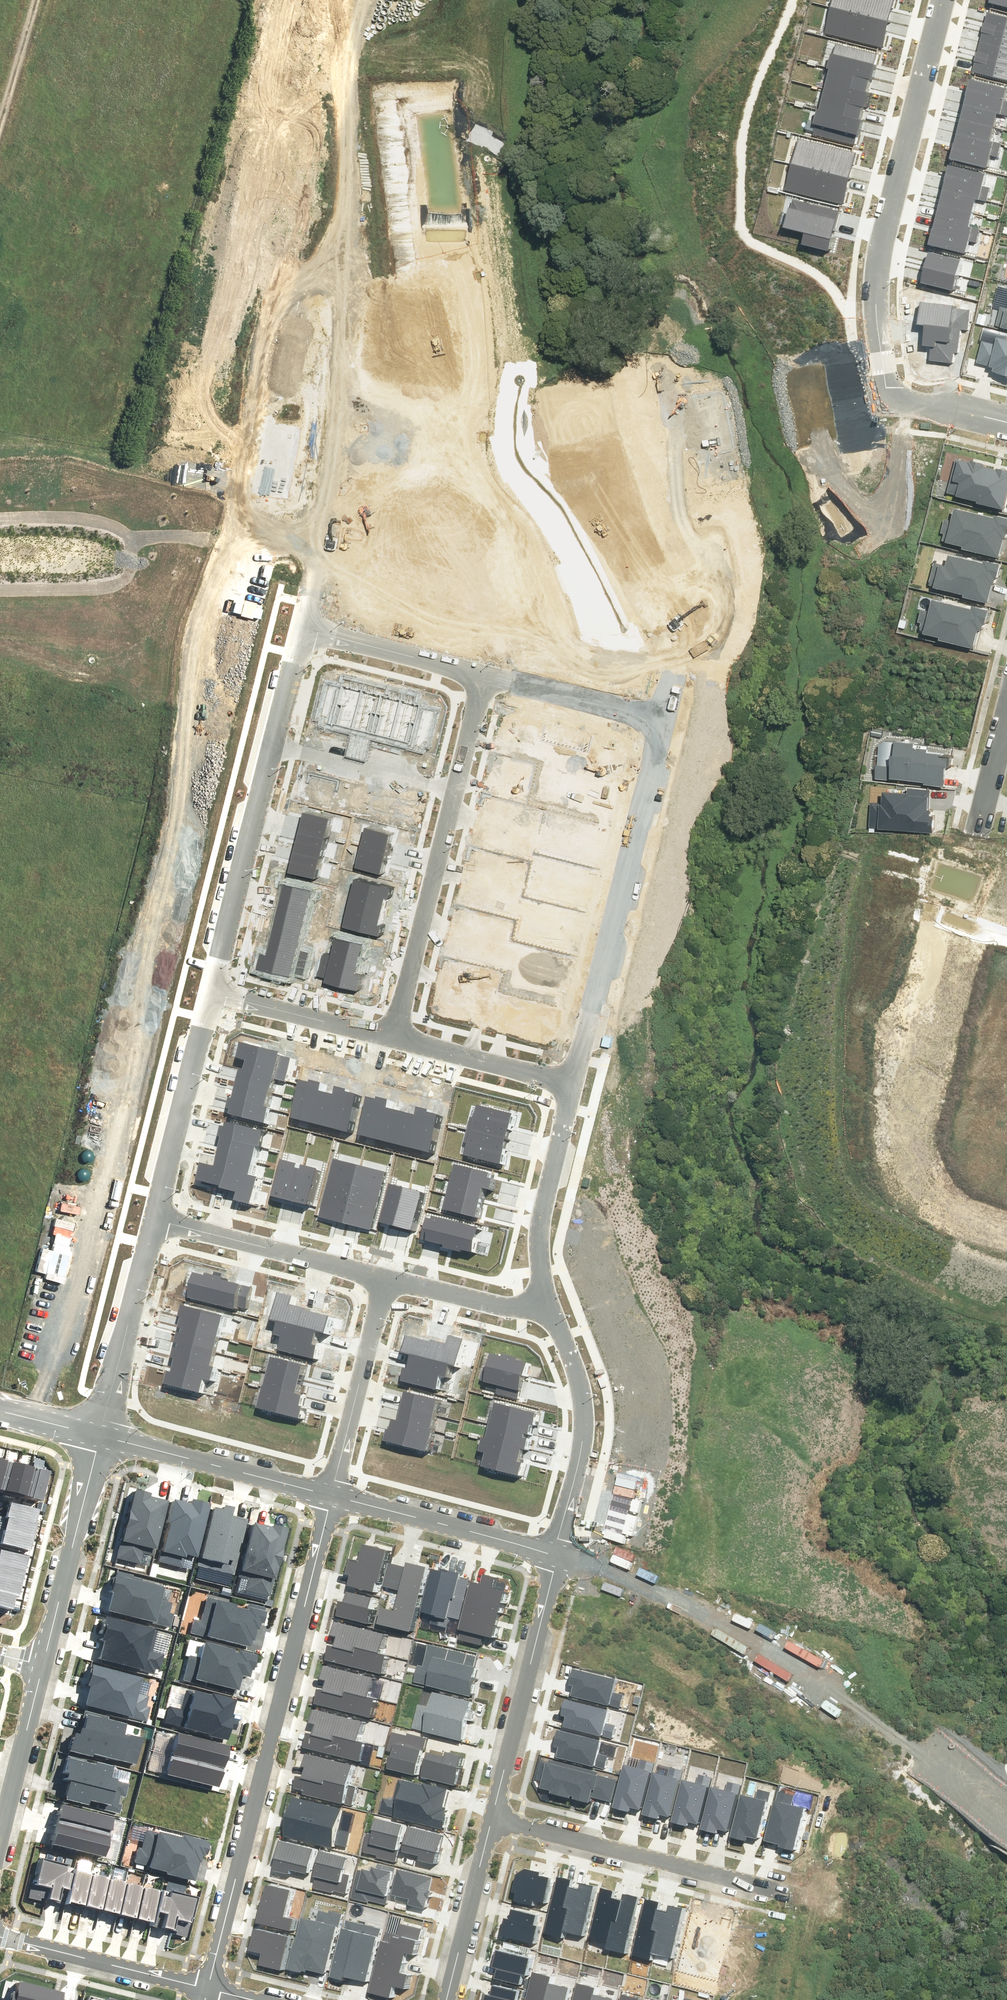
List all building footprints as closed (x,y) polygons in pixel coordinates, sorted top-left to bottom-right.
[(888,20),(892,0),(830,0),(829,6),(888,20)] [(822,33),(881,47),(888,20),(829,6),(822,33)] [(1006,33),(1006,17),(987,12),(983,27),(1006,33)] [(1006,49),(1006,33),(983,27),(979,42),(1006,49)] [(1006,65),(1006,49),(979,42),(975,57),(1006,65)] [(829,69),(872,80),(879,54),(836,43),(833,54),(830,54),(826,68),(829,69)] [(1006,81),(1006,65),(975,57),(972,72),(1006,81)] [(824,88),(869,99),(870,93),(869,92),(872,80),(829,69),(824,88)] [(998,113),(1006,115),(1006,101),(1006,96),(1006,88),(968,79),(962,105),(998,113)] [(818,110),(863,120),(869,99),(824,88),(818,110)] [(959,119),(994,127),(998,113),(962,105),(959,119)] [(812,135),(857,145),(863,120),(818,110),(816,109),(812,124),(815,124),(812,135)] [(956,132),(991,141),(994,127),(959,119),(956,132)] [(949,159),(986,167),(989,155),(998,157),(1001,143),(991,141),(956,132),(949,159)] [(791,163),(850,177),(856,152),(797,138),(791,163)] [(784,190),(843,204),(850,177),(791,163),(784,190)] [(941,191),(976,199),(987,202),(990,188),(984,187),(987,174),(947,165),(941,191)] [(938,205),(973,213),(976,199),(941,191),(938,205)] [(801,244),(831,252),(841,212),(792,199),(790,208),(788,207),(783,227),(804,232),(801,244)] [(934,218),(970,227),(973,213),(938,205),(934,218)] [(928,245),(965,253),(968,241),(977,243),(980,229),(970,227),(934,218),(928,245)] [(959,276),(963,260),(927,252),(923,267),(959,276)] [(956,291),(959,276),(923,267),(919,283),(956,291)] [(969,330),(971,310),(957,309),(957,306),(920,301),(916,325),(923,325),(921,345),(930,347),(929,361),(954,363),(956,353),(960,353),(962,330),(969,330)] [(1006,330),(1006,309),(1000,307),(995,326),(999,327),(999,328),(1006,330)] [(996,337),(994,344),(981,340),(975,363),(993,368),(992,371),(996,372),(996,373),(1005,375),(1004,377),(1006,377),(1006,339),(996,337)] [(1002,509),(1006,487),(1006,471),(996,469),(996,470),(983,467),(984,464),(970,460),(969,461),(967,461),(955,458),(946,493),(956,495),(956,496),(977,501),(977,503),(1002,509)] [(998,558),(1003,539),(1004,539),(1004,537),(1006,538),(1006,535),(1006,518),(993,515),(993,517),(953,508),(950,520),(943,519),(940,533),(943,534),(942,541),(944,542),(944,543),(961,547),(961,550),(998,558)] [(962,597),(987,603),(991,584),(994,585),(995,579),(998,579),(1001,565),(983,560),(982,562),(947,554),(945,565),(933,562),(928,585),(933,586),(933,588),(963,595),(962,597)] [(939,640),(973,648),(977,630),(980,630),(982,624),(985,625),(989,610),(971,605),(970,608),(931,599),(928,611),(920,609),(917,622),(920,623),(919,630),(923,631),(922,633),(939,637),(939,640)] [(922,785),(944,787),(946,767),(952,767),(953,756),(926,753),(926,747),(916,746),(916,744),(894,742),(893,757),(890,757),(889,767),(875,766),(874,780),(892,782),(892,780),(922,783),(922,785)] [(878,829),(934,832),(935,816),(930,816),(930,810),(929,810),(931,789),(907,788),(907,795),(882,793),(882,804),(871,803),(869,827),(878,827),(878,829)] [(3,1462),(0,1474),(0,1492),(9,1494),(16,1465),(3,1462)] [(29,1468),(16,1465),(9,1494),(22,1498),(29,1468)] [(43,1472),(29,1468),(22,1498),(35,1501),(43,1472)] [(113,1559),(138,1566),(141,1554),(149,1556),(163,1503),(146,1498),(147,1493),(131,1489),(113,1559)] [(186,1506),(168,1501),(162,1524),(165,1526),(158,1554),(183,1560),(184,1557),(193,1559),(206,1506),(188,1501),(186,1506)] [(32,1519),(35,1509),(7,1503),(4,1513),(32,1519)] [(218,1511),(209,1509),(198,1560),(222,1566),(224,1562),(231,1564),(237,1541),(240,1541),(245,1520),(227,1515),(228,1510),(220,1507),(218,1511)] [(30,1529),(32,1519),(4,1513),(2,1523),(30,1529)] [(30,1529),(2,1523),(0,1531),(0,1533),(28,1539),(30,1529)] [(267,1529),(250,1524),(237,1573),(270,1582),(284,1530),(268,1526),(267,1529)] [(28,1539),(0,1533),(0,1543),(25,1549),(28,1539)] [(24,1556),(0,1551),(0,1565),(21,1570),(24,1556)] [(411,1569),(393,1564),(387,1589),(404,1594),(399,1611),(390,1610),(385,1625),(415,1633),(432,1568),(413,1563),(411,1569)] [(21,1570),(0,1565),(0,1580),(18,1584),(21,1570)] [(479,1584),(469,1581),(457,1630),(460,1630),(457,1640),(479,1645),(482,1636),(491,1638),(505,1583),(499,1581),(499,1578),(481,1574),(479,1584)] [(18,1584),(0,1580),(0,1594),(11,1597),(14,1598),(18,1584)] [(11,1597),(0,1594),(0,1609),(7,1610),(11,1597)] [(411,1729),(461,1741),(470,1702),(430,1692),(426,1707),(417,1704),(411,1729)] [(177,1839),(144,1831),(139,1849),(137,1848),(132,1863),(146,1867),(145,1870),(163,1873),(163,1875),(191,1882),(196,1864),(197,1864),(198,1856),(200,1856),(201,1854),(203,1855),(206,1844),(203,1844),(204,1843),(179,1836),(177,1839)] [(670,1959),(682,1908),(668,1905),(666,1911),(656,1909),(658,1903),(645,1900),(631,1955),(650,1960),(651,1954),(670,1959)] [(301,1942),(293,1968),(306,1972),(307,1970),(311,1972),(312,1969),(330,1974),(345,1915),(332,1911),(332,1913),(322,1911),(320,1920),(308,1918),(302,1942),(301,1942)]
